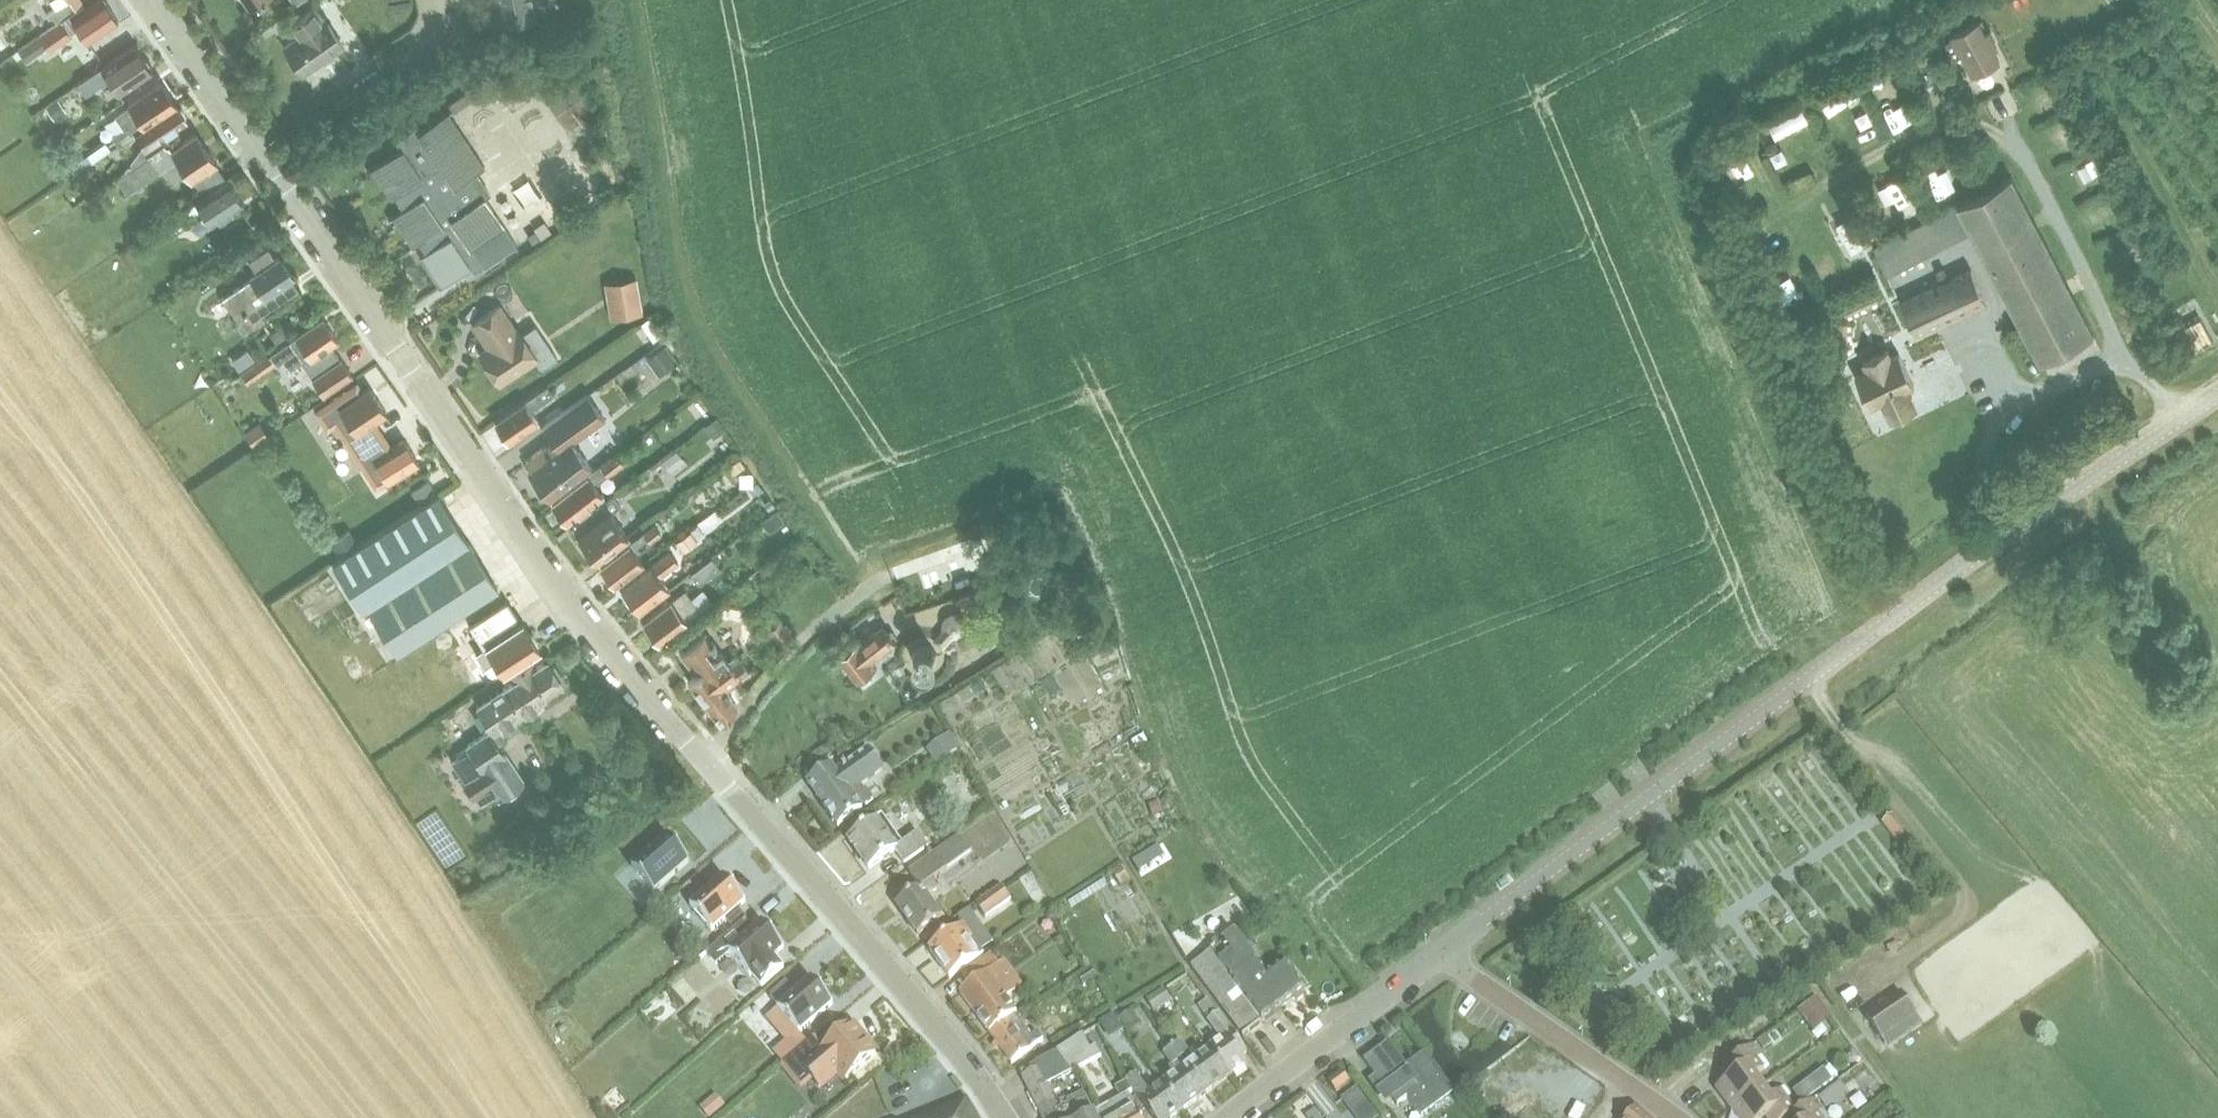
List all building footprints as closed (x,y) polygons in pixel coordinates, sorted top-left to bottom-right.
[(76,28),(85,40),(117,19),(104,0),(96,0),(84,7),(82,3),(74,8),(56,21),(56,22),(37,35),(37,34),(17,47),(25,59),(45,46),(48,50),(70,34),(69,32),(76,28)] [(54,7),(45,13),(48,17),(51,14),(56,21),(74,8),(69,0),(49,0),(54,7)] [(325,14),(336,6),(332,0),(315,0),(325,14)] [(493,10),(476,13),(478,25),(535,15),(533,0),(491,0),(493,10)] [(297,36),(283,46),(302,73),(341,45),(322,18),(321,18),(313,7),(295,20),(303,31),(297,35),(296,36),(297,36)] [(1952,36),(1943,40),(1953,58),(1961,54),(1972,74),(1998,60),(1990,44),(1995,41),(1989,30),(1984,32),(1977,20),(1951,34),(1952,36)] [(117,92),(151,69),(134,44),(77,82),(84,93),(99,83),(108,80),(117,92)] [(493,83),(492,81),(488,75),(447,103),(452,111),(493,83)] [(123,127),(111,135),(116,144),(134,131),(174,104),(159,80),(127,102),(128,103),(113,113),(123,127)] [(1819,119),(1850,98),(1843,86),(1811,107),(1819,119)] [(57,97),(45,105),(54,119),(66,110),(57,97)] [(174,104),(134,131),(142,143),(124,169),(127,171),(167,144),(161,135),(185,119),(174,104)] [(399,148),(370,168),(375,175),(384,189),(390,197),(393,195),(402,208),(391,216),(396,223),(405,237),(409,243),(411,245),(417,241),(425,252),(418,256),(422,262),(434,280),(438,286),(469,265),(472,270),(514,242),(483,196),(489,192),(475,171),(483,165),(447,111),(417,131),(414,126),(394,140),(399,148)] [(1764,142),(1799,126),(1793,113),(1758,129),(1764,142)] [(167,144),(127,171),(115,178),(125,192),(157,170),(172,160),(177,167),(181,164),(191,179),(192,179),(203,194),(225,179),(193,132),(170,148),(167,144)] [(94,158),(88,149),(78,156),(84,164),(94,158)] [(1759,158),(1764,173),(1777,168),(1772,154),(1759,158)] [(2039,362),(2093,334),(2010,176),(1956,204),(2039,362)] [(241,201),(225,179),(203,194),(164,220),(153,228),(159,237),(170,229),(172,232),(186,223),(183,219),(199,208),(209,223),(241,201)] [(503,213),(528,202),(520,183),(495,194),(503,213)] [(1851,211),(1836,219),(1851,248),(1867,240),(1851,211)] [(542,219),(532,226),(539,236),(549,229),(542,219)] [(250,277),(220,297),(245,333),(266,320),(263,315),(299,290),(290,278),(293,277),(278,255),(277,255),(269,245),(252,256),(260,267),(248,275),(250,277)] [(1970,268),(1900,301),(1916,335),(1986,301),(1970,268)] [(1874,290),(1841,306),(1847,315),(1879,299),(1874,290)] [(498,305),(474,321),(485,338),(487,337),(492,344),(479,353),(498,382),(535,357),(540,365),(556,355),(534,324),(519,334),(515,328),(514,329),(498,305)] [(2197,316),(2177,329),(2190,350),(2210,337),(2197,316)] [(288,368),(300,360),(311,377),(310,377),(321,393),(350,373),(340,358),(339,358),(329,343),(336,339),(321,317),(274,349),(239,371),(246,381),(274,362),(275,364),(281,359),(288,368)] [(642,322),(652,338),(660,332),(650,317),(642,322)] [(284,322),(268,332),(275,341),(290,331),(284,322)] [(1846,322),(1836,322),(1836,356),(1846,356),(1846,322)] [(646,357),(656,371),(672,360),(662,346),(646,357)] [(246,347),(231,358),(238,368),(253,358),(246,347)] [(1915,408),(1906,388),(1913,384),(1898,352),(1890,356),(1886,348),(1850,366),(1869,406),(1881,400),(1891,420),(1915,408)] [(2006,356),(2012,370),(2025,365),(2019,350),(2006,356)] [(354,381),(312,411),(326,430),(328,429),(333,426),(374,490),(416,463),(400,439),(391,444),(375,419),(383,413),(365,388),(361,390),(354,381)] [(529,409),(552,394),(546,385),(493,420),(507,440),(536,421),(529,409)] [(571,441),(603,418),(586,394),(541,427),(551,440),(524,460),(530,468),(526,470),(547,498),(590,466),(571,441)] [(715,415),(703,424),(712,437),(724,428),(715,415)] [(259,420),(244,430),(253,443),(268,433),(259,420)] [(675,448),(660,459),(668,469),(682,457),(675,448)] [(596,481),(622,461),(615,452),(550,502),(566,522),(587,506),(601,495),(590,481),(594,478),(596,481)] [(738,456),(727,465),(733,471),(743,463),(738,456)] [(426,478),(409,489),(416,500),(433,490),(426,478)] [(756,480),(748,486),(752,493),(761,487),(756,480)] [(714,511),(720,518),(749,497),(744,490),(714,511)] [(435,492),(331,562),(363,611),(367,608),(467,542),(435,492)] [(590,510),(569,526),(594,559),(626,535),(608,512),(620,503),(612,493),(605,499),(601,502),(590,510)] [(601,495),(587,506),(590,510),(601,502),(605,499),(601,495)] [(770,498),(763,503),(768,511),(775,506),(770,498)] [(775,508),(759,519),(768,530),(782,519),(775,508)] [(633,551),(659,531),(653,523),(598,565),(613,585),(642,563),(633,551)] [(696,525),(690,529),(696,538),(703,534),(696,525)] [(348,528),(328,540),(336,552),(356,540),(348,528)] [(689,530),(674,540),(681,551),(696,540),(689,530)] [(467,542),(367,608),(395,652),(496,586),(467,542)] [(658,575),(677,561),(668,550),(619,588),(637,611),(667,588),(658,575)] [(719,567),(711,557),(689,573),(697,583),(719,567)] [(683,588),(668,600),(641,620),(659,643),(701,612),(683,588)] [(498,629),(515,618),(504,602),(468,626),(479,642),(482,640),(498,629)] [(939,630),(933,638),(944,647),(951,639),(954,635),(957,634),(960,633),(961,632),(962,631),(963,631),(963,630),(964,629),(964,628),(965,627),(965,626),(965,625),(966,624),(966,623),(966,622),(965,621),(965,619),(965,618),(964,617),(963,616),(963,615),(962,614),(961,613),(960,613),(959,612),(958,612),(957,611),(956,611),(955,611),(954,610),(953,610),(952,610),(951,611),(950,611),(949,611),(948,612),(947,612),(946,613),(945,613),(945,614),(944,615),(943,616),(943,617),(942,618),(941,620),(941,621),(941,622),(941,623),(941,624),(942,627),(939,630)] [(1084,617),(1073,623),(1082,638),(1093,631),(1084,617)] [(791,636),(778,620),(767,628),(780,644),(791,636)] [(498,629),(482,640),(485,645),(502,671),(537,649),(535,646),(536,641),(531,632),(526,631),(520,622),(502,634),(498,629)] [(872,662),(892,646),(896,643),(883,626),(858,644),(858,643),(839,657),(858,682),(877,668),(872,662)] [(727,662),(720,654),(704,632),(678,652),(694,673),(686,679),(720,724),(736,705),(724,689),(748,671),(736,655),(727,662)] [(936,661),(937,655),(935,649),(930,645),(924,643),(918,645),(914,649),(912,655),(912,661),(916,666),(921,669),(928,669),(933,666),(936,661)] [(512,680),(475,704),(489,724),(493,731),(519,713),(526,715),(537,707),(538,702),(547,696),(545,692),(563,680),(553,664),(549,666),(544,659),(535,665),(532,661),(509,676),(512,680)] [(466,747),(448,759),(462,780),(461,781),(471,796),(473,795),(478,803),(492,793),(495,798),(501,794),(503,796),(520,784),(501,755),(502,754),(494,743),(499,739),(493,731),(489,724),(483,728),(485,731),(465,745),(466,747)] [(1143,735),(1131,742),(1136,750),(1148,743),(1143,735)] [(948,736),(926,752),(936,766),(958,750),(948,736)] [(817,765),(835,754),(830,745),(812,756),(817,765)] [(830,761),(829,760),(805,775),(809,781),(806,783),(815,796),(826,811),(825,811),(832,822),(833,821),(837,827),(862,810),(861,809),(873,801),(866,791),(863,792),(859,787),(881,771),(867,751),(836,773),(828,763),(830,761)] [(1158,803),(1148,806),(1152,817),(1161,814),(1158,803)] [(1897,842),(1908,834),(1892,814),(1882,823),(1897,842)] [(894,852),(897,856),(903,865),(928,847),(918,834),(901,846),(881,818),(848,841),(869,870),(894,852)] [(960,837),(935,855),(908,873),(920,890),(896,907),(917,936),(942,919),(927,899),(939,890),(932,881),(946,871),(971,853),(960,837)] [(667,838),(631,868),(653,893),(689,863),(667,838)] [(1142,855),(1132,862),(1138,872),(1149,866),(1142,855)] [(1120,867),(1111,872),(1121,887),(1130,882),(1120,867)] [(723,878),(690,908),(711,932),(725,921),(726,920),(737,910),(738,910),(745,903),(723,878)] [(985,918),(1008,902),(999,891),(977,907),(985,918)] [(726,920),(725,921),(733,930),(746,919),(738,910),(737,910),(726,920)] [(962,926),(928,950),(949,979),(978,959),(967,943),(972,940),(965,929),(976,921),(970,912),(958,920),(962,926)] [(1060,914),(1054,918),(1058,926),(1065,922),(1060,914)] [(762,924),(728,953),(749,978),(751,976),(761,988),(783,969),(773,957),(783,949),(762,924)] [(1235,935),(1231,937),(1284,1008),(1291,1003),(1297,1004),(1304,999),(1304,993),(1305,992),(1285,965),(1267,978),(1235,935)] [(1231,937),(1211,952),(1264,1023),(1284,1008),(1231,937)] [(1264,1023),(1211,952),(1191,967),(1243,1037),(1261,1024),(1262,1025),(1264,1023)] [(970,986),(959,994),(989,1034),(1006,1022),(1015,1016),(1016,1015),(1005,999),(1021,988),(1002,963),(998,966),(990,954),(962,976),(970,986)] [(1093,971),(1078,979),(1082,985),(1096,976),(1093,971)] [(786,982),(769,997),(779,1008),(777,1009),(798,1035),(832,1006),(811,980),(795,994),(786,982)] [(1152,1014),(1170,1003),(1162,990),(1145,1001),(1152,1014)] [(1866,1020),(1882,1043),(1917,1019),(1902,996),(1866,1020)] [(1817,998),(1798,1012),(1813,1032),(1832,1018),(1817,998)] [(1208,1001),(1198,1008),(1204,1017),(1214,1010),(1208,1001)] [(1132,1010),(1117,1019),(1126,1034),(1141,1025),(1132,1010)] [(1246,1053),(1217,1015),(1208,1022),(1221,1040),(1209,1049),(1229,1077),(1246,1065),(1240,1057),(1246,1053)] [(1006,1022),(989,1034),(1011,1064),(1042,1041),(1036,1033),(1030,1038),(1025,1029),(1027,1027),(1023,1021),(1020,1023),(1015,1016),(1006,1022)] [(1113,1016),(1099,1025),(1100,1026),(1108,1040),(1123,1031),(1113,1016)] [(875,1056),(851,1028),(822,1052),(812,1040),(782,1066),(783,1068),(792,1060),(805,1076),(807,1075),(818,1088),(837,1072),(845,1081),(875,1056)] [(1765,1036),(1756,1043),(1762,1052),(1771,1045),(1765,1036)] [(1056,1053),(1071,1073),(1097,1059),(1080,1038),(1055,1052),(1056,1054),(1056,1053)] [(1179,1042),(1171,1048),(1185,1067),(1205,1095),(1229,1077),(1209,1049),(1193,1061),(1179,1042)] [(1731,1111),(1763,1088),(1755,1077),(1768,1067),(1752,1045),(1725,1066),(1733,1076),(1715,1090),(1731,1111)] [(1454,1093),(1425,1054),(1405,1068),(1388,1046),(1364,1063),(1375,1078),(1368,1083),(1378,1097),(1385,1092),(1396,1106),(1407,1098),(1421,1117),(1454,1093)] [(1176,1073),(1160,1084),(1181,1112),(1205,1095),(1185,1067),(1171,1048),(1163,1054),(1176,1073)] [(1056,1054),(1037,1063),(1039,1069),(1022,1078),(1041,1117),(1096,1117),(1094,1115),(1088,1103),(1063,1116),(1048,1085),(1071,1073),(1056,1053),(1056,1054)] [(1160,1084),(1148,1093),(1135,1075),(1125,1082),(1133,1093),(1151,1117),(1174,1117),(1181,1112),(1160,1084)] [(1335,1095),(1348,1086),(1341,1077),(1329,1086),(1335,1095)] [(1816,1079),(1793,1095),(1801,1106),(1824,1089),(1816,1079)] [(1094,1115),(1096,1117),(1139,1117),(1128,1095),(1133,1093),(1125,1082),(1114,1089),(1121,1099),(1094,1115)] [(1763,1088),(1731,1111),(1735,1117),(1789,1117),(1800,1110),(1784,1088),(1771,1098),(1763,1088)] [(1833,1089),(1819,1099),(1827,1110),(1841,1099),(1833,1089)] [(1356,1091),(1341,1103),(1350,1114),(1365,1102),(1356,1091)] [(701,1109),(709,1117),(712,1117),(723,1108),(714,1097),(701,1109)] [(1789,1117),(1828,1117),(1814,1099),(1800,1110),(1789,1117)] [(930,1117),(972,1117),(965,1104),(930,1117)] [(1627,1117),(1647,1117),(1636,1108),(1627,1117)] [(1305,1116),(1306,1117),(1322,1117),(1314,1109),(1305,1116)]
